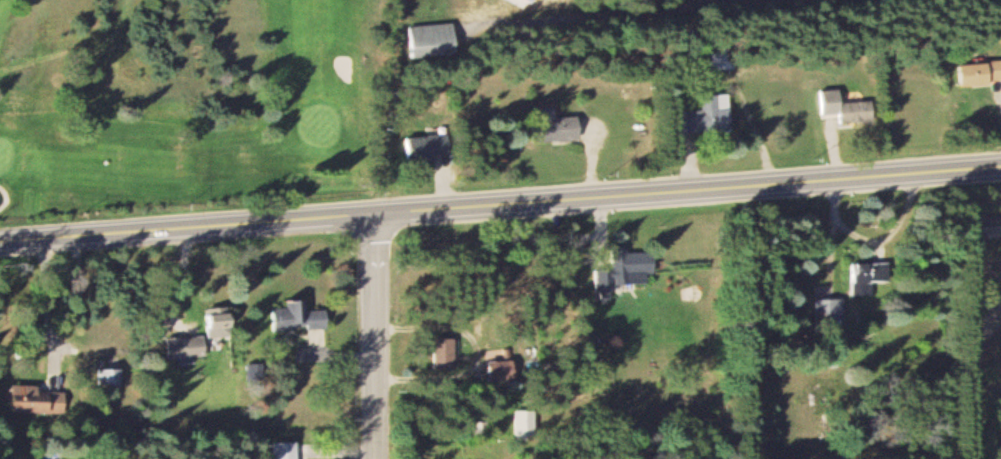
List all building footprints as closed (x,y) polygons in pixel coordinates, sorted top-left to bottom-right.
[(410,25),(412,57),(460,54),(458,22),(410,25)] [(737,69),(737,45),(714,45),(714,69),(737,69)] [(963,64),(966,85),(1000,81),(1000,60),(963,64)] [(821,90),(822,114),(842,113),(842,122),(877,120),(876,100),(844,101),(843,89),(821,90)] [(705,109),(679,109),(679,133),(734,133),(734,94),(705,94),(705,109)] [(536,108),(536,141),(582,141),(582,116),(558,116),(558,108),(536,108)] [(451,136),(406,137),(406,161),(452,160),(451,136)] [(973,214),(973,237),(1000,237),(1000,214),(973,214)] [(597,268),(598,299),(613,299),(613,291),(622,291),(622,284),(650,283),(650,274),(658,274),(657,250),(614,251),(615,268),(597,268)] [(854,296),(875,296),(875,282),(892,282),(893,263),(855,262),(854,296)] [(833,299),(833,319),(847,319),(847,299),(833,299)] [(309,302),(272,303),(273,330),(331,329),(330,310),(309,310),(309,302)] [(207,336),(169,337),(169,360),(208,359),(207,338),(236,337),(235,307),(207,307),(207,336)] [(457,338),(434,338),(434,369),(457,369),(457,338)] [(125,384),(125,368),(100,368),(100,384),(125,384)] [(15,413),(68,413),(68,387),(15,386),(15,413)] [(275,442),(275,458),(301,458),(301,442),(275,442)]
